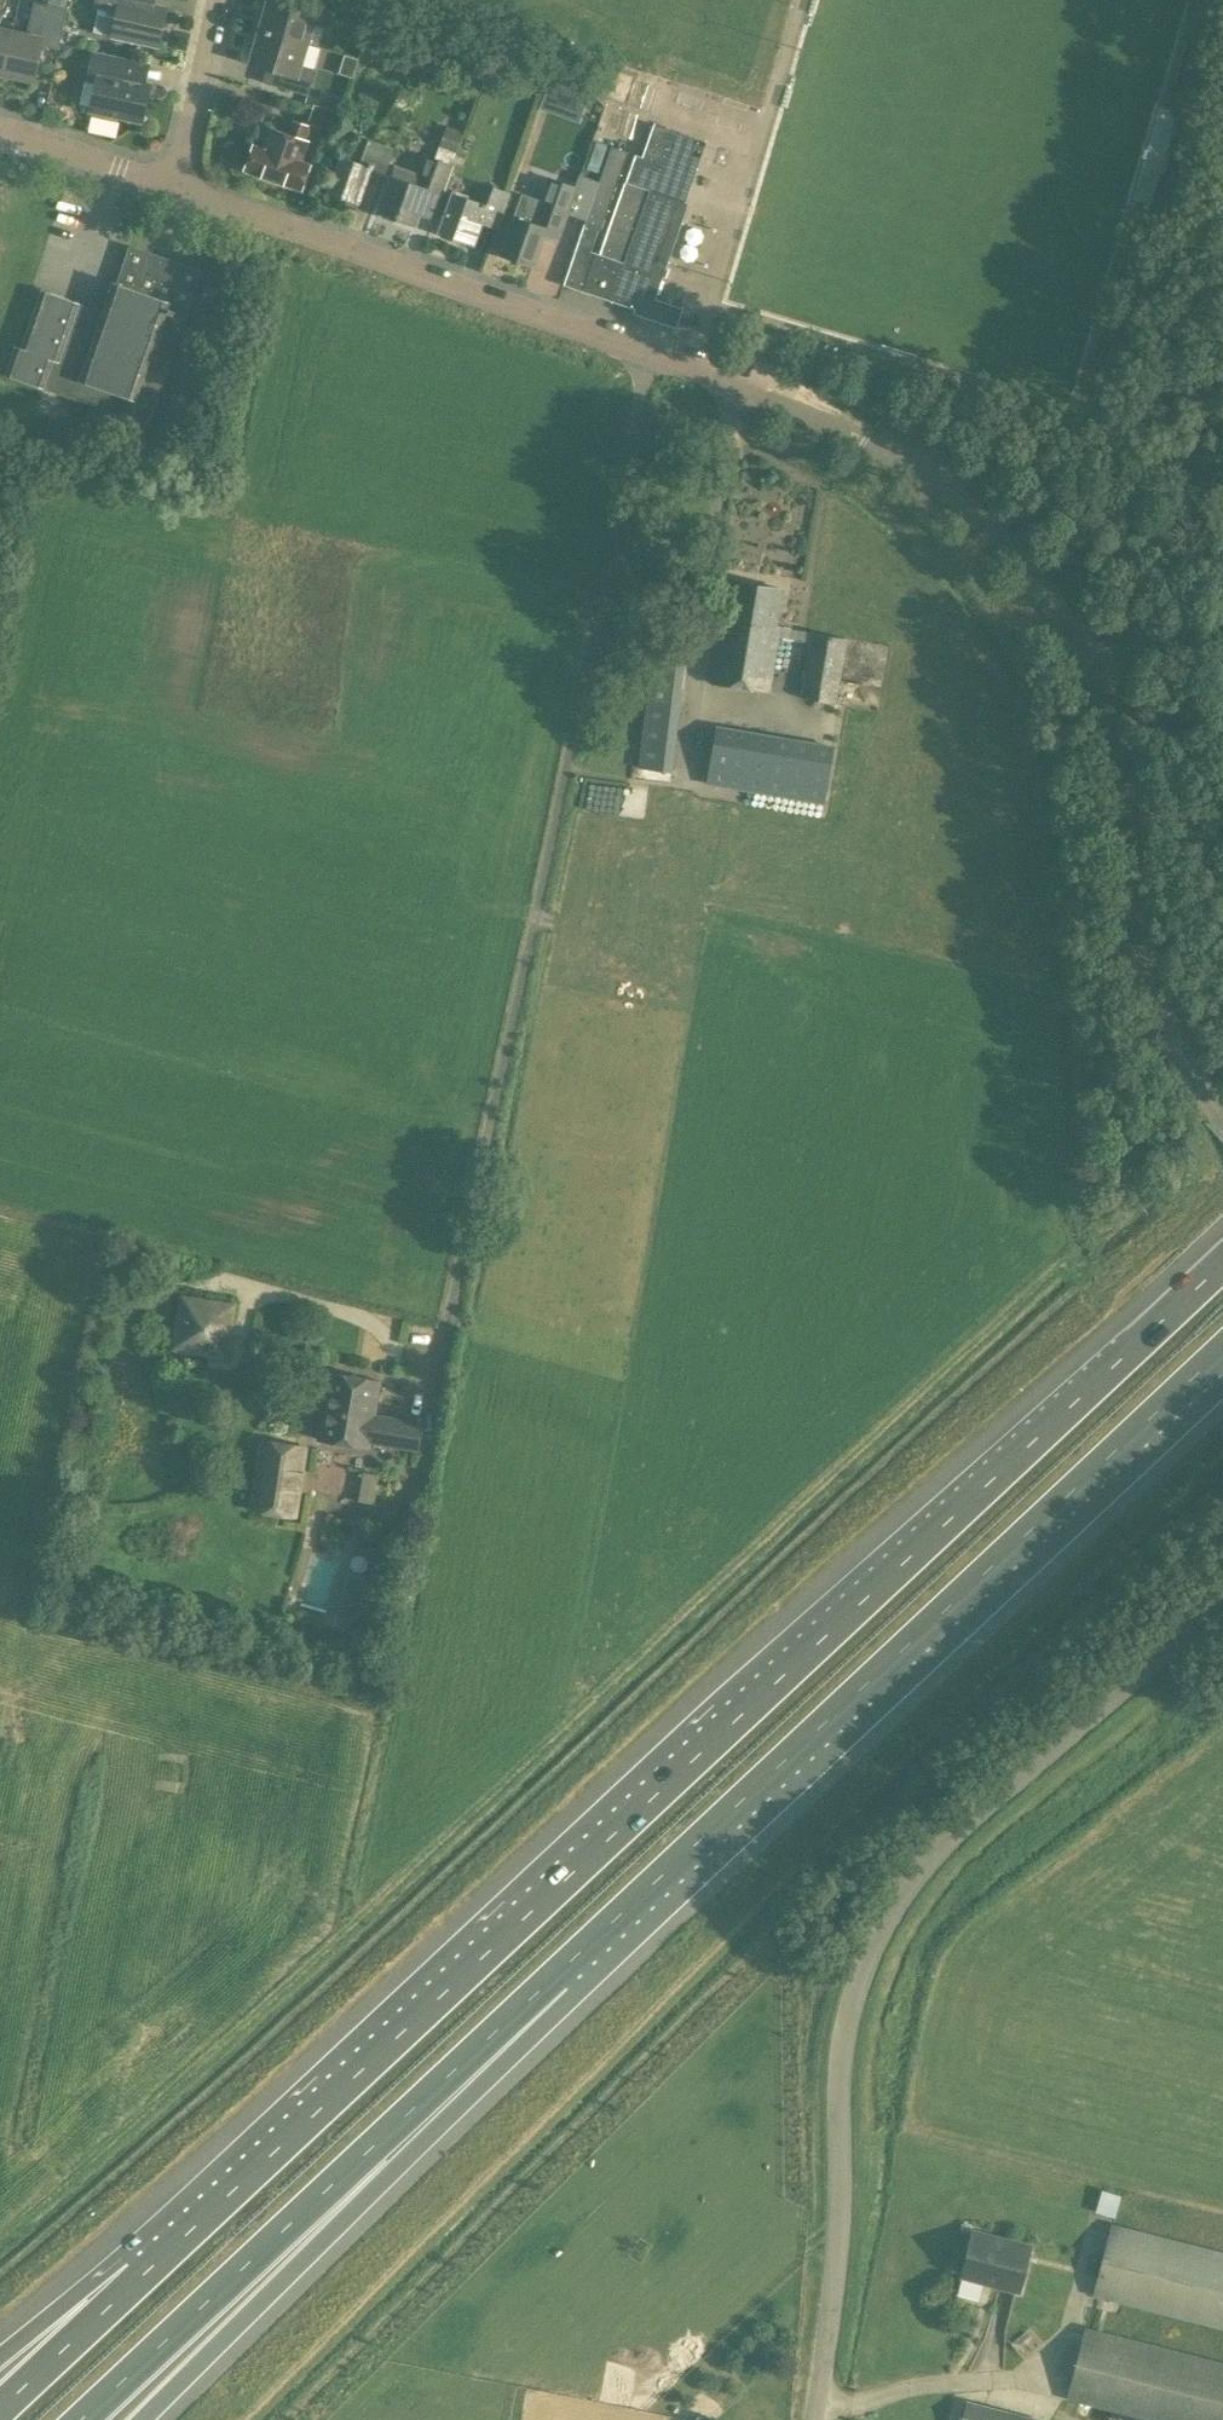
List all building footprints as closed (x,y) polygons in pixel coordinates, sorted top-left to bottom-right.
[(158,46),(166,8),(153,6),(154,0),(97,0),(96,7),(108,9),(106,15),(117,17),(113,36),(158,46)] [(286,1),(281,0),(269,0),(260,31),(307,44),(314,22),(328,26),(336,0),(286,0),(286,1)] [(35,1),(27,34),(12,30),(3,74),(34,81),(43,45),(59,48),(68,8),(35,1)] [(3,74),(12,30),(0,28),(0,74),(3,74)] [(316,69),(301,65),(307,44),(260,31),(251,64),(278,71),(274,85),(308,95),(316,69)] [(86,79),(97,81),(91,112),(142,123),(150,85),(146,84),(151,63),(92,51),(86,79)] [(308,122),(335,130),(341,112),(313,103),(308,122)] [(309,165),(302,162),(310,140),(305,138),(310,125),(292,119),(288,131),(270,124),(262,148),(254,146),(246,170),(301,189),(309,165)] [(439,147),(457,154),(466,131),(448,124),(439,147)] [(637,156),(629,177),(646,183),(650,172),(684,185),(693,162),(699,165),(707,144),(655,126),(644,158),(637,156)] [(1154,131),(1151,148),(1167,152),(1171,135),(1154,131)] [(360,205),(372,171),(385,175),(394,148),(369,139),(360,163),(341,156),(328,193),(360,205)] [(613,147),(565,285),(650,316),(689,205),(626,182),(600,255),(596,253),(589,273),(584,272),(599,231),(601,231),(630,153),(613,147)] [(425,154),(414,185),(392,178),(380,211),(417,224),(420,214),(435,219),(454,164),(425,154)] [(474,245),(482,222),(495,226),(508,192),(484,183),(477,203),(454,195),(441,233),(474,245)] [(502,255),(535,266),(545,236),(559,241),(570,209),(538,198),(530,222),(515,217),(502,255)] [(203,272),(129,246),(116,284),(112,282),(96,329),(74,322),(80,304),(41,290),(21,347),(15,345),(5,373),(149,424),(203,272)] [(769,692),(778,636),(810,642),(800,696),(835,702),(846,638),(776,624),(782,589),(732,581),(726,618),(721,618),(710,682),(769,692)] [(671,771),(676,734),(682,693),(686,660),(652,655),(638,766),(671,771)] [(708,783),(823,803),(833,747),(717,727),(708,783)] [(227,1360),(237,1302),(179,1293),(170,1350),(227,1360)] [(376,1417),(381,1382),(330,1374),(325,1410),(320,1441),(371,1449),(372,1443),(419,1451),(423,1425),(376,1417)] [(247,1510),(298,1518),(309,1445),(258,1438),(247,1510)] [(352,1571),(339,1614),(359,1620),(372,1577),(352,1571)] [(1102,2188),(1097,2210),(1118,2216),(1124,2193),(1102,2188)] [(1108,2260),(1222,2284),(1222,2251),(1115,2228),(1108,2260)] [(1019,2290),(1030,2246),(972,2231),(960,2275),(1019,2290)] [(1093,2259),(1069,2347),(1121,2363),(1144,2275),(1093,2259)] [(961,2419),(1044,2419),(966,2400),(961,2419)]
